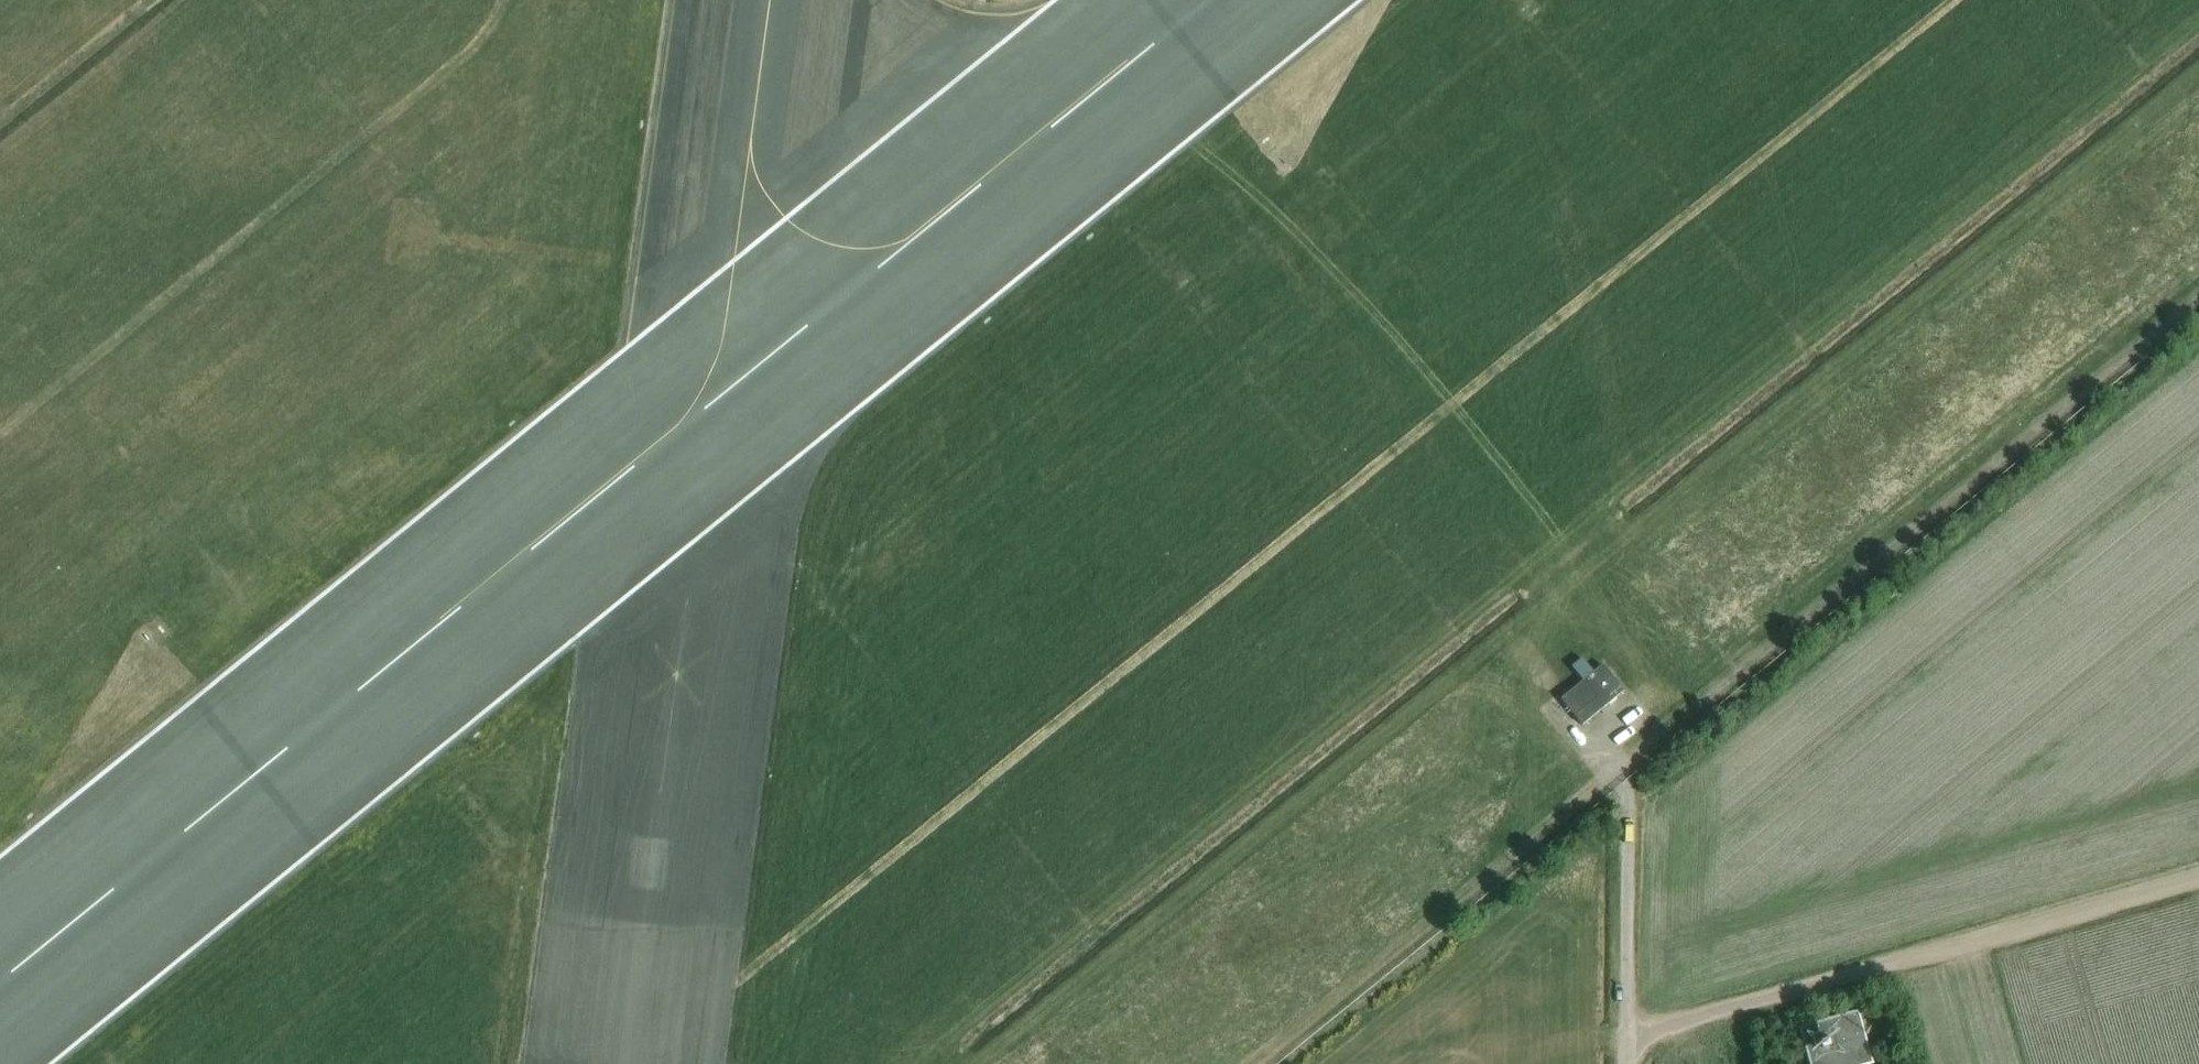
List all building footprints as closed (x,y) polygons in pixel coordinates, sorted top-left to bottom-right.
[(1603,665),(1561,699),(1582,725),(1624,691),(1603,665)] [(1858,1014),(1799,1030),(1808,1063),(1871,1063),(1858,1014)]
